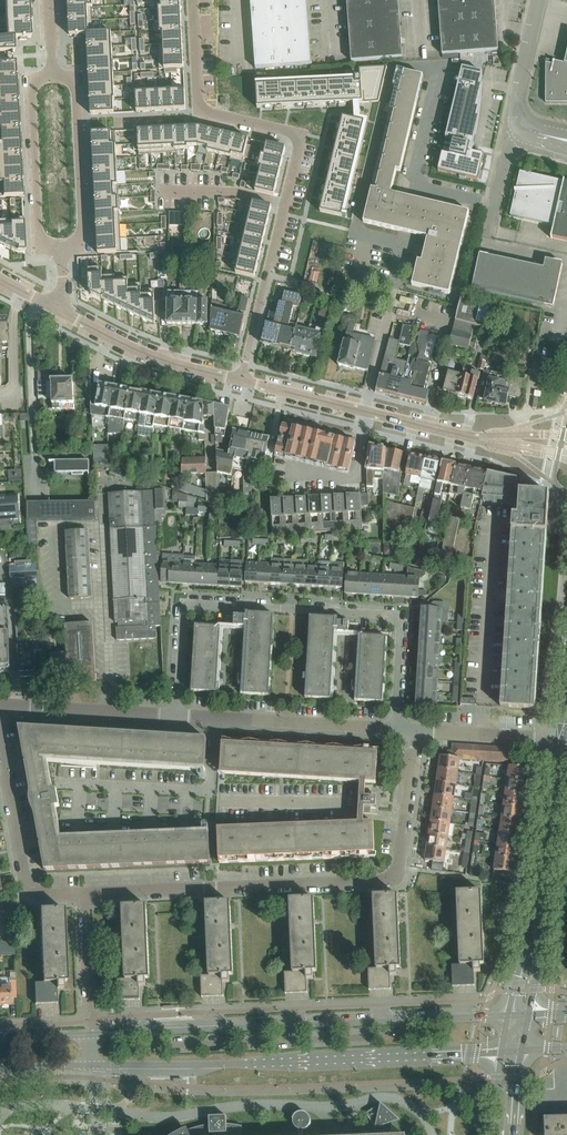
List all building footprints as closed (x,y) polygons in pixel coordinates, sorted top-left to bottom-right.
[(5,11),(32,10),(32,9),(30,10),(29,5),(32,5),(31,0),(5,0),(5,11)] [(66,3),(68,3),(68,8),(66,8),(93,7),(93,0),(66,0),(66,3)] [(156,9),(180,7),(180,0),(155,0),(156,9)] [(279,0),(271,0),(251,2),(252,24),(281,22),(279,0)] [(307,0),(279,0),(281,22),(309,19),(307,0)] [(373,0),(347,0),(348,17),(374,15),(373,0)] [(398,0),(373,0),(374,15),(399,13),(398,0)] [(466,0),(438,0),(439,10),(467,8),(466,0)] [(497,28),(495,6),(467,8),(469,30),(497,28)] [(93,7),(66,8),(67,16),(69,16),(69,21),(92,20),(92,8),(93,7)] [(180,7),(156,9),(159,9),(159,20),(181,19),(180,7)] [(469,30),(467,8),(439,10),(441,32),(469,30)] [(32,10),(5,11),(6,25),(30,23),(30,18),(32,18),(32,10)] [(401,35),(399,13),(374,15),(375,37),(401,35)] [(375,37),(374,15),(348,17),(350,39),(375,37)] [(181,19),(159,20),(160,32),(182,31),(181,19)] [(310,42),(309,19),(281,22),(282,44),(310,42)] [(92,20),(69,21),(70,35),(74,35),(75,37),(82,37),(82,35),(87,34),(93,34),(93,33),(92,20)] [(282,44),(281,22),(252,24),(254,46),(282,44)] [(30,23),(6,25),(6,37),(6,38),(14,38),(16,38),(19,38),(19,40),(27,40),(26,38),(31,37),(30,23)] [(499,51),(497,28),(469,30),(470,53),(499,51)] [(470,53),(469,30),(441,32),(442,55),(470,53)] [(182,31),(160,32),(160,33),(163,33),(163,44),(182,43),(182,31)] [(93,34),(87,34),(87,47),(112,46),(112,35),(111,32),(93,33),(93,34)] [(403,58),(401,35),(375,37),(377,60),(403,58)] [(0,38),(0,52),(15,51),(14,38),(6,38),(6,37),(0,38)] [(377,60),(375,37),(350,39),(351,61),(377,60)] [(312,64),(310,42),(282,44),(284,66),(312,64)] [(163,44),(158,45),(158,57),(183,55),(182,43),(163,44)] [(284,66),(282,44),(254,46),(256,68),(284,66)] [(88,53),(86,53),(86,61),(113,59),(112,46),(87,47),(88,53)] [(545,103),(566,103),(566,53),(565,63),(555,61),(555,60),(553,60),(552,64),(547,63),(546,63),(545,103)] [(183,55),(158,57),(159,69),(165,69),(171,69),(177,68),(184,68),(183,55)] [(113,59),(86,61),(86,69),(89,69),(89,74),(113,73),(113,59)] [(0,63),(0,77),(16,76),(15,62),(0,63)] [(356,81),(256,86),(257,108),(378,102),(387,67),(359,68),(360,77),(355,77),(356,81)] [(372,185),(363,222),(399,231),(427,238),(422,261),(418,260),(412,285),(449,294),(469,212),(435,204),(407,197),(391,193),(396,170),(400,171),(423,76),(404,72),(378,181),(374,180),(372,185)] [(89,79),(87,79),(87,87),(114,86),(113,73),(89,74),(89,79)] [(482,82),(482,78),(461,73),(446,139),(453,140),(450,155),(464,158),(464,155),(466,155),(467,151),(472,152),(474,145),(474,143),(475,140),(477,132),(478,123),(479,117),(480,113),(481,105),(481,101),(482,95),(482,86),(482,82)] [(19,89),(18,81),(16,81),(16,76),(0,77),(0,90),(19,89)] [(114,86),(87,87),(88,95),(90,95),(90,100),(115,99),(114,86)] [(148,87),(135,87),(136,92),(136,98),(136,104),(137,112),(149,111),(148,87)] [(148,87),(149,111),(161,111),(160,89),(148,89),(148,87)] [(160,89),(161,111),(173,110),(172,88),(172,91),(161,91),(160,89)] [(185,88),(172,88),(173,110),(186,109),(185,88)] [(0,90),(0,103),(17,102),(17,97),(19,97),(19,89),(0,90)] [(115,99),(90,100),(91,114),(114,113),(113,100),(115,100),(115,99)] [(0,103),(0,117),(20,116),(20,108),(18,108),(17,102),(0,103)] [(332,114),(309,209),(342,217),(365,122),(332,114)] [(0,117),(0,130),(19,129),(18,124),(21,124),(20,116),(0,117)] [(198,127),(186,128),(187,150),(188,149),(188,147),(198,146),(198,147),(199,147),(198,127)] [(198,127),(199,147),(208,149),(207,152),(208,152),(213,130),(198,127)] [(174,128),(162,129),(163,153),(175,153),(174,128)] [(186,128),(174,128),(175,153),(176,153),(176,150),(187,150),(186,128)] [(0,130),(0,143),(22,142),(21,134),(19,134),(19,129),(0,130)] [(150,129),(138,130),(139,155),(151,154),(150,129)] [(162,129),(150,129),(151,154),(163,153),(162,129)] [(213,130),(208,152),(219,155),(224,133),(213,130)] [(115,131),(92,132),(93,146),(116,145),(115,131)] [(224,133),(219,155),(230,157),(230,160),(236,136),(224,133)] [(236,136),(230,160),(243,163),(248,139),(236,136)] [(0,143),(0,157),(20,156),(20,150),(22,150),(22,142),(0,143)] [(261,154),(261,155),(282,160),(285,148),(267,143),(264,155),(261,154)] [(93,152),(91,152),(91,160),(116,158),(116,145),(93,146),(93,152)] [(484,155),(472,152),(467,151),(466,155),(464,155),(464,158),(450,155),(442,153),(438,171),(460,176),(459,178),(466,179),(466,178),(478,181),(484,155)] [(261,155),(258,167),(280,172),(282,160),(261,155)] [(0,157),(0,170),(23,169),(22,161),(20,161),(20,156),(0,157)] [(116,158),(91,160),(91,168),(94,168),(94,173),(117,172),(116,158)] [(261,168),(258,179),(277,183),(280,172),(258,167),(261,168)] [(0,170),(0,183),(21,182),(21,177),(23,177),(23,169),(0,170)] [(94,178),(92,178),(92,186),(118,185),(117,172),(94,173),(94,178)] [(565,182),(565,180),(564,180),(563,182),(520,172),(516,189),(515,190),(515,192),(516,192),(515,195),(510,216),(554,226),(551,237),(566,240),(566,182),(565,182)] [(258,179),(255,191),(274,196),(277,183),(258,179)] [(0,183),(0,197),(22,196),(24,196),(24,187),(22,187),(21,182),(0,183)] [(118,185),(92,186),(93,194),(95,194),(95,200),(120,198),(118,198),(118,185)] [(95,205),(93,205),(94,213),(120,212),(120,198),(95,200),(95,205)] [(248,200),(245,213),(269,218),(271,206),(248,200)] [(120,212),(94,213),(94,221),(96,221),(97,226),(120,225),(119,212),(121,212),(120,212)] [(245,213),(242,224),(266,230),(269,218),(245,213)] [(23,217),(10,218),(11,250),(17,252),(25,252),(23,217)] [(11,250),(10,218),(9,218),(9,220),(0,221),(0,244),(11,250)] [(242,224),(239,236),(263,242),(266,230),(242,224)] [(97,231),(95,232),(95,239),(120,238),(120,225),(97,226),(97,231)] [(236,247),(236,248),(260,253),(263,242),(239,236),(244,238),(242,248),(236,247)] [(120,238),(95,239),(95,247),(98,247),(98,253),(121,252),(120,238)] [(236,248),(234,259),(257,265),(260,253),(236,248)] [(472,290),(553,307),(563,263),(546,260),(545,261),(549,262),(547,269),(480,254),(472,290)] [(234,259),(233,260),(239,261),(236,273),(255,277),(257,265),(234,259)] [(102,268),(82,269),(82,277),(89,277),(89,291),(92,294),(103,300),(102,277),(102,268)] [(102,277),(103,300),(116,306),(114,276),(102,277)] [(115,276),(114,276),(116,306),(129,312),(127,277),(115,278),(115,276)] [(128,277),(127,277),(129,312),(142,318),(140,283),(128,284),(128,277)] [(141,283),(140,283),(142,318),(155,324),(155,323),(154,289),(141,290),(141,283)] [(311,298),(310,303),(315,304),(317,297),(308,295),(306,292),(306,289),(303,289),(304,292),(304,294),(304,297),(311,298)] [(182,325),(183,292),(168,291),(167,324),(182,325)] [(198,325),(199,292),(183,292),(182,325),(198,325)] [(204,302),(203,292),(199,292),(198,325),(208,325),(209,302),(204,302)] [(294,306),(294,307),(299,308),(302,296),(285,292),(283,303),(280,302),(275,319),(268,317),(262,344),(263,344),(264,346),(268,347),(270,346),(276,347),(286,304),(294,306)] [(240,338),(249,299),(242,298),(239,310),(230,308),(224,334),(225,334),(224,336),(232,338),(233,336),(240,338)] [(485,328),(490,306),(461,299),(455,320),(475,325),(485,328)] [(212,303),(211,331),(216,332),(215,334),(223,336),(223,334),(224,334),(230,308),(222,306),(222,305),(212,303)] [(296,328),(297,325),(290,323),(294,307),(294,306),(286,304),(276,347),(282,349),(284,351),(288,352),(290,350),(290,351),(296,328)] [(469,350),(475,325),(455,320),(449,345),(469,350)] [(342,353),(339,366),(355,370),(355,368),(367,372),(376,340),(352,334),(352,332),(354,332),(356,324),(349,322),(344,343),(341,342),(339,352),(342,353)] [(322,335),(324,336),(327,325),(322,324),(320,330),(317,329),(316,333),(308,331),(302,355),(309,357),(311,355),(317,357),(322,335)] [(403,326),(399,342),(400,342),(411,344),(415,328),(403,326)] [(302,355),(308,331),(296,328),(290,351),(296,352),(298,354),(302,355)] [(527,337),(524,350),(531,351),(534,339),(527,337)] [(400,342),(399,342),(389,340),(376,393),(387,396),(396,360),(395,359),(400,342)] [(431,364),(418,361),(422,345),(412,342),(408,360),(407,362),(398,398),(426,405),(429,392),(424,391),(431,364)] [(398,398),(407,362),(396,360),(387,396),(398,398)] [(480,360),(478,369),(484,371),(486,362),(480,360)] [(457,394),(463,373),(455,371),(456,368),(456,367),(455,365),(454,363),(453,362),(451,362),(450,361),(448,362),(446,363),(445,364),(444,365),(444,368),(443,368),(438,389),(451,393),(450,394),(455,395),(455,394),(457,394)] [(464,369),(463,373),(457,394),(458,396),(465,398),(466,398),(467,397),(473,398),(478,380),(479,380),(480,374),(464,369)] [(524,380),(512,377),(485,371),(478,398),(485,399),(485,401),(486,401),(488,403),(491,404),(492,403),(505,406),(508,396),(520,399),(524,380)] [(52,381),(37,381),(38,399),(52,399),(52,409),(60,409),(60,406),(63,406),(62,404),(73,404),(73,380),(52,381)] [(100,386),(91,384),(91,400),(97,401),(96,405),(91,404),(92,414),(110,418),(115,388),(100,385),(100,386)] [(125,420),(130,390),(115,388),(110,418),(108,424),(108,434),(123,433),(125,420)] [(140,423),(145,393),(130,390),(125,420),(139,423),(140,423)] [(154,425),(160,396),(145,393),(140,423),(139,423),(139,426),(139,427),(138,435),(153,438),(153,429),(154,425)] [(169,428),(175,398),(160,396),(154,425),(169,428)] [(184,430),(189,401),(175,398),(169,428),(184,430)] [(204,419),(204,403),(189,401),(184,430),(199,433),(199,440),(205,441),(204,419)] [(215,418),(215,406),(214,405),(204,403),(204,419),(215,418)] [(222,408),(215,406),(215,418),(216,437),(216,442),(223,444),(225,438),(230,410),(228,410),(228,408),(223,407),(222,408)] [(294,459),(301,434),(302,426),(284,422),(283,427),(282,429),(276,454),(294,459)] [(339,435),(302,426),(301,434),(294,459),(331,468),(339,435)] [(246,445),(248,433),(234,430),(228,456),(236,458),(234,465),(233,469),(230,468),(229,475),(234,476),(233,481),(235,470),(238,470),(238,471),(243,473),(243,467),(244,463),(242,463),(244,454),(246,454),(248,446),(246,445)] [(244,454),(242,463),(244,463),(243,467),(243,473),(243,484),(244,496),(244,500),(252,499),(251,473),(246,473),(246,469),(248,461),(264,464),(264,463),(269,440),(270,438),(248,433),(246,445),(248,446),(246,454),(244,454)] [(356,443),(357,439),(339,435),(331,468),(349,472),(356,443)] [(108,446),(93,446),(94,463),(95,463),(109,468),(108,446)] [(384,471),(389,450),(384,449),(384,448),(379,447),(378,448),(372,447),(371,447),(366,469),(367,469),(367,487),(373,487),(374,480),(384,480),(384,475),(384,471)] [(391,451),(389,450),(384,471),(384,475),(384,480),(384,493),(399,496),(401,476),(403,465),(401,465),(403,453),(396,452),(397,451),(396,449),(394,449),(391,450),(391,451)] [(228,456),(217,453),(218,473),(229,475),(227,483),(232,484),(233,481),(234,476),(229,475),(230,468),(233,469),(234,465),(236,458),(228,456)] [(419,484),(425,458),(423,458),(424,457),(423,455),(420,455),(419,455),(418,456),(410,455),(403,486),(410,487),(411,483),(419,484)] [(206,458),(205,458),(182,459),(181,475),(206,474),(206,473),(206,458)] [(433,491),(440,462),(438,461),(437,459),(434,458),(432,460),(425,458),(419,484),(418,489),(419,489),(416,501),(421,502),(424,489),(433,491)] [(83,473),(89,473),(89,461),(83,461),(83,459),(72,459),(72,461),(56,461),(56,473),(71,473),(71,475),(83,475),(83,473)] [(449,495),(456,465),(442,462),(435,493),(429,521),(437,523),(444,494),(449,495)] [(138,474),(151,474),(151,464),(138,464),(138,474)] [(463,502),(470,469),(456,465),(449,495),(450,496),(450,495),(455,496),(454,500),(462,502),(463,502)] [(481,498),(488,473),(487,473),(487,472),(470,469),(463,502),(462,502),(461,508),(471,510),(474,497),(481,498)] [(111,470),(109,476),(128,482),(130,476),(111,470)] [(167,473),(167,480),(181,482),(181,476),(167,473)] [(517,493),(518,479),(488,473),(481,498),(484,499),(484,500),(484,504),(503,505),(514,505),(514,493),(517,493)] [(159,589),(154,509),(153,491),(108,494),(116,623),(118,623),(119,628),(116,628),(117,640),(156,638),(156,626),(161,626),(159,589)] [(163,491),(153,491),(154,509),(164,508),(163,491)] [(177,491),(173,491),(172,502),(179,502),(179,507),(186,508),(187,503),(187,496),(188,494),(177,491)] [(339,492),(335,492),(336,513),(343,513),(343,522),(336,522),(337,531),(349,531),(349,521),(348,512),(347,491),(347,495),(343,495),(340,496),(339,492)] [(352,491),(347,491),(348,512),(355,512),(356,521),(349,521),(349,531),(363,530),(360,494),(352,495),(352,491)] [(327,493),(322,493),(323,514),(330,514),(331,523),(324,523),(324,532),(337,531),(336,522),(336,513),(335,492),(334,492),(334,496),(331,496),(327,496),(327,493)] [(535,709),(548,518),(549,494),(520,492),(520,494),(517,493),(514,493),(514,505),(501,707),(509,707),(535,709)] [(314,493),(309,494),(310,515),(317,514),(318,523),(311,524),(312,533),(324,532),(324,523),(323,514),(322,493),(322,497),(318,497),(314,497),(314,493)] [(289,495),(284,495),(285,516),(292,516),(293,525),(286,525),(286,534),(299,534),(298,524),(298,515),(297,494),(296,494),(297,498),(293,498),(289,499),(289,495)] [(302,494),(297,494),(298,515),(305,515),(305,524),(298,524),(299,534),(312,533),(311,524),(310,515),(309,494),(309,497),(305,498),(302,498),(302,494)] [(276,496),(271,496),(272,517),(280,516),(280,525),(273,526),(273,535),(286,534),(286,525),(285,516),(284,495),(284,499),(280,499),(277,499),(276,496)] [(0,498),(0,516),(18,515),(18,517),(19,516),(18,496),(0,498)] [(244,505),(244,500),(244,496),(231,496),(231,499),(219,498),(219,504),(244,505)] [(415,509),(384,501),(384,543),(390,542),(390,531),(409,536),(415,509)] [(94,522),(94,503),(38,504),(38,522),(94,522)] [(450,517),(440,561),(451,563),(460,519),(450,517)] [(35,521),(28,521),(29,546),(37,546),(35,521)] [(85,529),(65,530),(69,598),(89,597),(85,529)] [(393,542),(393,554),(404,556),(407,545),(393,542)] [(420,547),(418,556),(428,559),(430,549),(420,547)] [(163,554),(163,562),(162,583),(182,584),(183,563),(183,555),(163,554)] [(194,585),(195,564),(195,556),(183,555),(183,563),(182,584),(194,585)] [(270,584),(282,585),(284,559),(272,558),(271,564),(270,584)] [(284,559),(282,585),(294,586),(296,560),(284,559)] [(242,588),(244,561),(231,560),(231,566),(230,587),(242,588)] [(306,587),(307,566),(308,560),(296,560),(294,586),(306,587)] [(14,566),(9,566),(10,579),(12,579),(12,587),(39,585),(37,562),(30,562),(30,565),(22,565),(22,563),(14,563),(14,566)] [(319,567),(318,587),(330,588),(331,563),(320,562),(319,567)] [(258,584),(259,563),(247,563),(246,583),(258,584)] [(270,584),(271,564),(259,563),(258,584),(270,584)] [(330,588),(342,589),(344,563),(331,563),(330,588)] [(206,585),(207,565),(195,564),(194,585),(206,585)] [(218,586),(219,566),(207,565),(206,585),(218,586)] [(230,587),(231,566),(219,566),(218,586),(230,587)] [(318,587),(319,567),(307,566),(306,587),(318,587)] [(418,598),(419,578),(422,578),(425,575),(426,572),(408,567),(408,577),(407,577),(406,597),(418,598)] [(358,594),(359,574),(347,573),(346,594),(358,594)] [(370,595),(371,575),(359,574),(358,594),(370,595)] [(382,596),(383,575),(371,575),(370,595),(382,596)] [(394,597),(395,576),(383,575),(382,596),(394,597)] [(406,597),(407,577),(395,576),(394,597),(406,597)] [(430,605),(430,608),(422,608),(421,620),(442,622),(442,621),(448,622),(449,609),(449,607),(448,606),(446,604),(444,603),(434,602),(430,605)] [(23,639),(22,619),(20,608),(15,608),(18,647),(20,677),(36,676),(34,649),(29,649),(28,646),(26,646),(23,639)] [(274,615),(239,613),(239,616),(235,616),(234,627),(245,628),(245,627),(248,627),(244,693),(241,693),(241,694),(269,696),(274,615)] [(349,634),(349,632),(349,623),(345,622),(345,619),(310,617),(306,698),(334,700),(334,699),(331,699),(335,632),(337,633),(337,634),(349,634)] [(441,634),(442,622),(421,620),(420,632),(441,634)] [(64,624),(66,653),(68,675),(69,680),(96,681),(92,622),(64,624)] [(224,628),(219,627),(196,626),(192,691),(220,693),(220,692),(217,692),(221,629),(224,629),(224,628)] [(10,667),(9,631),(0,632),(0,668),(10,667)] [(440,645),(441,634),(420,632),(420,644),(440,645)] [(383,703),(387,638),(359,636),(359,637),(362,637),(358,700),(355,700),(355,701),(383,703)] [(467,640),(463,695),(478,696),(482,641),(467,640)] [(439,657),(440,645),(420,644),(419,656),(439,657)] [(66,653),(50,654),(52,677),(68,675),(66,653)] [(445,658),(439,657),(419,656),(418,668),(439,669),(439,663),(445,663),(445,658)] [(438,681),(439,669),(418,668),(418,680),(438,681)] [(437,693),(438,681),(418,680),(417,692),(437,693)] [(437,706),(437,693),(417,692),(416,705),(437,706)] [(210,864),(209,834),(58,841),(52,808),(59,806),(56,790),(49,791),(44,761),(41,761),(41,758),(205,768),(207,739),(19,727),(40,842),(41,845),(40,845),(45,871),(210,864)] [(376,784),(378,749),(225,740),(223,739),(221,771),(365,780),(365,783),(366,783),(373,783),(376,784)] [(458,772),(460,760),(460,758),(459,758),(452,757),(441,755),(439,769),(458,772)] [(527,782),(529,769),(510,766),(508,779),(527,782)] [(456,785),(458,772),(439,769),(437,782),(456,785)] [(525,795),(527,782),(508,779),(506,792),(525,795)] [(454,798),(456,785),(437,782),(435,795),(454,798)] [(361,791),(359,813),(371,814),(371,808),(376,808),(377,798),(372,798),(372,792),(361,791)] [(523,808),(525,795),(506,792),(502,791),(501,797),(505,797),(504,805),(523,808)] [(452,811),(454,798),(435,795),(433,808),(452,811)] [(521,821),(523,808),(504,805),(502,818),(521,821)] [(450,824),(452,811),(433,808),(431,821),(450,824)] [(519,834),(521,821),(502,818),(500,831),(519,834)] [(487,821),(483,820),(478,820),(477,828),(482,828),(489,829),(487,821)] [(448,836),(450,824),(431,821),(429,834),(448,836)] [(373,823),(370,823),(363,823),(363,826),(358,826),(353,826),(218,832),(220,863),(375,857),(373,823)] [(517,847),(519,834),(500,831),(498,844),(517,847)] [(428,847),(446,849),(448,836),(429,834),(428,847)] [(515,860),(517,847),(498,844),(497,857),(515,860)] [(428,847),(426,860),(433,861),(432,869),(442,871),(444,863),(446,849),(428,847)] [(497,857),(493,879),(502,880),(504,871),(513,873),(515,860),(497,857)] [(483,928),(482,892),(458,893),(459,929),(483,928)] [(399,931),(398,895),(374,896),(375,932),(399,931)] [(316,935),(314,898),(290,899),(291,936),(316,935)] [(232,939),(230,902),(207,903),(208,940),(232,939)] [(148,942),(147,905),(123,906),(124,943),(148,942)] [(66,945),(64,909),(40,910),(42,946),(66,945)] [(484,964),(483,928),(459,929),(460,965),(452,966),(453,987),(475,986),(474,971),(481,971),(480,965),(484,964)] [(377,969),(369,969),(369,990),(391,989),(391,975),(392,975),(397,975),(397,968),(401,968),(399,931),(375,932),(377,969)] [(293,973),(284,973),(285,994),(307,993),(307,979),(308,979),(313,978),(313,972),(317,971),(316,935),(291,936),(293,973)] [(210,976),(201,977),(202,997),(224,996),(223,982),(225,982),(230,982),(229,975),(233,975),(232,939),(208,940),(210,976)] [(150,979),(148,942),(124,943),(125,979),(117,980),(118,1001),(140,1000),(139,986),(146,985),(146,979),(150,979)] [(67,982),(66,945),(42,946),(43,983),(35,983),(36,1004),(57,1003),(57,989),(64,989),(63,982),(67,982)] [(0,978),(0,1006),(10,1005),(10,998),(16,998),(16,980),(9,981),(8,978),(0,978)] [(384,1126),(400,1121),(382,1104),(381,1103),(380,1107),(378,1106),(366,1113),(370,1120),(373,1125),(374,1125),(376,1125),(375,1129),(381,1127),(381,1134),(385,1134),(384,1126)] [(303,1130),(304,1130),(306,1129),(307,1129),(308,1128),(309,1127),(310,1125),(310,1124),(311,1123),(311,1121),(311,1120),(310,1119),(310,1117),(309,1116),(308,1115),(307,1114),(306,1113),(304,1113),(303,1113),(301,1113),(300,1113),(299,1113),(297,1114),(296,1115),(295,1116),(294,1117),(294,1118),(293,1120),(293,1121),(293,1122),(293,1124),(294,1125),(295,1126),(295,1127),(297,1128),(298,1129),(299,1130),(299,1134),(303,1134),(303,1130)] [(242,1126),(227,1124),(226,1116),(209,1117),(209,1125),(208,1125),(198,1127),(188,1130),(187,1128),(178,1133),(174,1134),(240,1134),(242,1126)] [(544,1118),(545,1134),(566,1134),(566,1118),(544,1118)]
